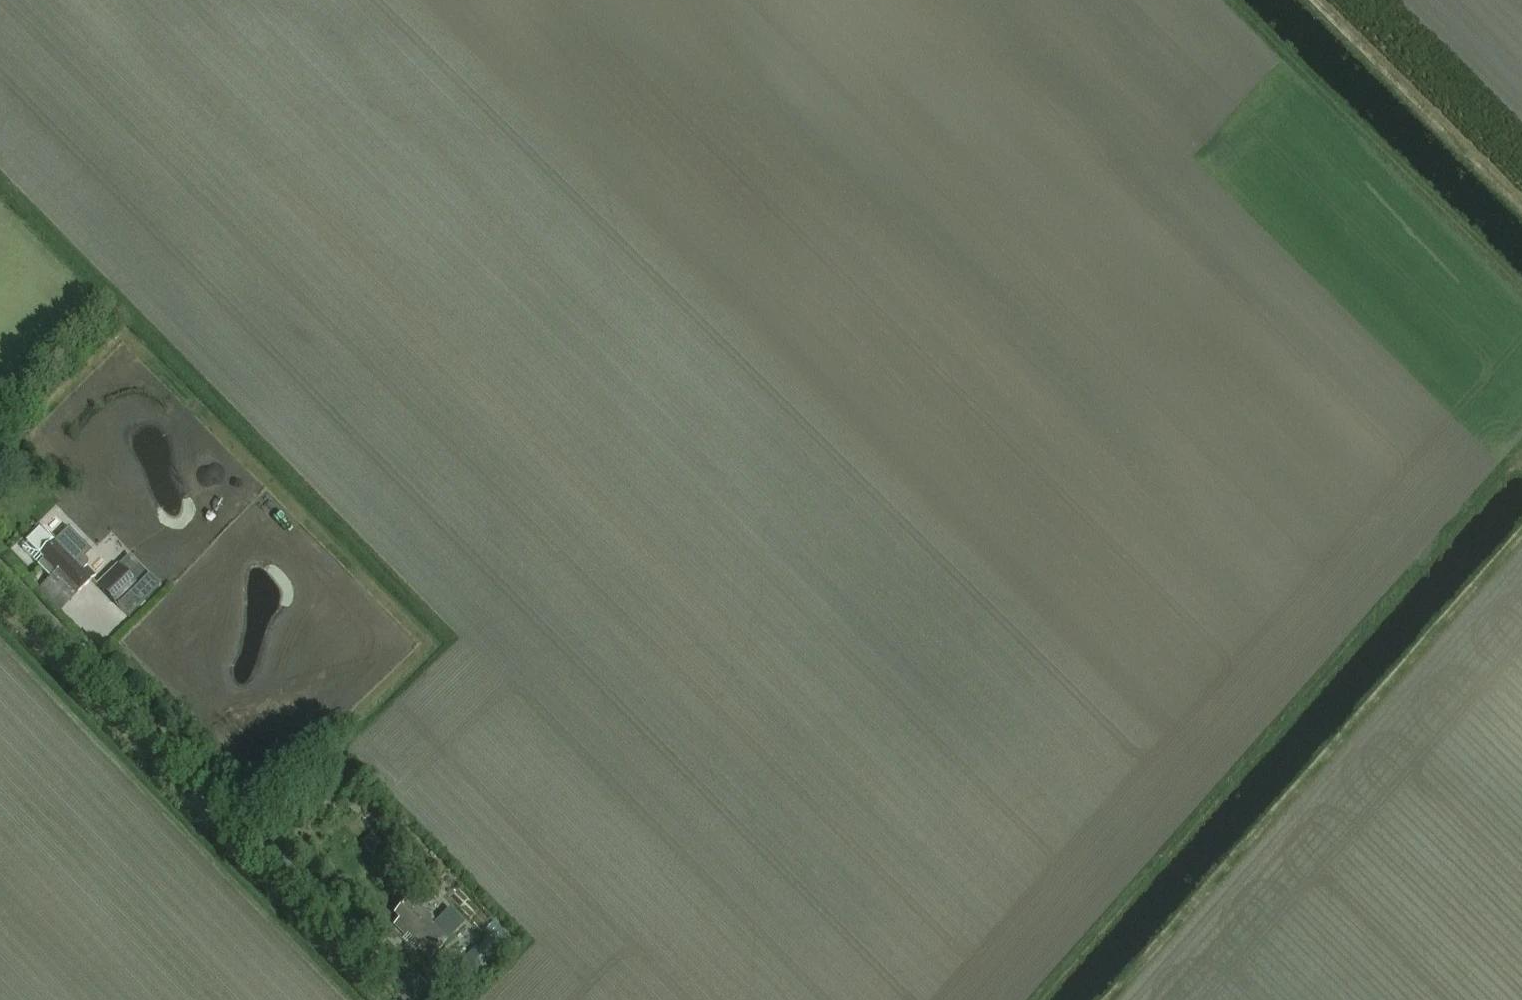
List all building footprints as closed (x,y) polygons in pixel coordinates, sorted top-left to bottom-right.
[(38,567),(50,579),(37,591),(59,613),(71,602),(74,598),(96,578),(87,568),(88,566),(88,563),(87,561),(85,558),(94,550),(68,524),(56,535),(58,538),(55,541),(43,528),(22,550),(38,567)] [(116,568),(96,587),(117,608),(137,589),(116,568)] [(399,921),(394,926),(406,938),(408,936),(420,948),(418,950),(429,961),(465,926),(449,910),(436,923),(412,899),(395,917),(399,921)] [(490,964),(501,953),(487,940),(477,951),(474,949),(457,967),(474,983),(491,965),(490,964)]
